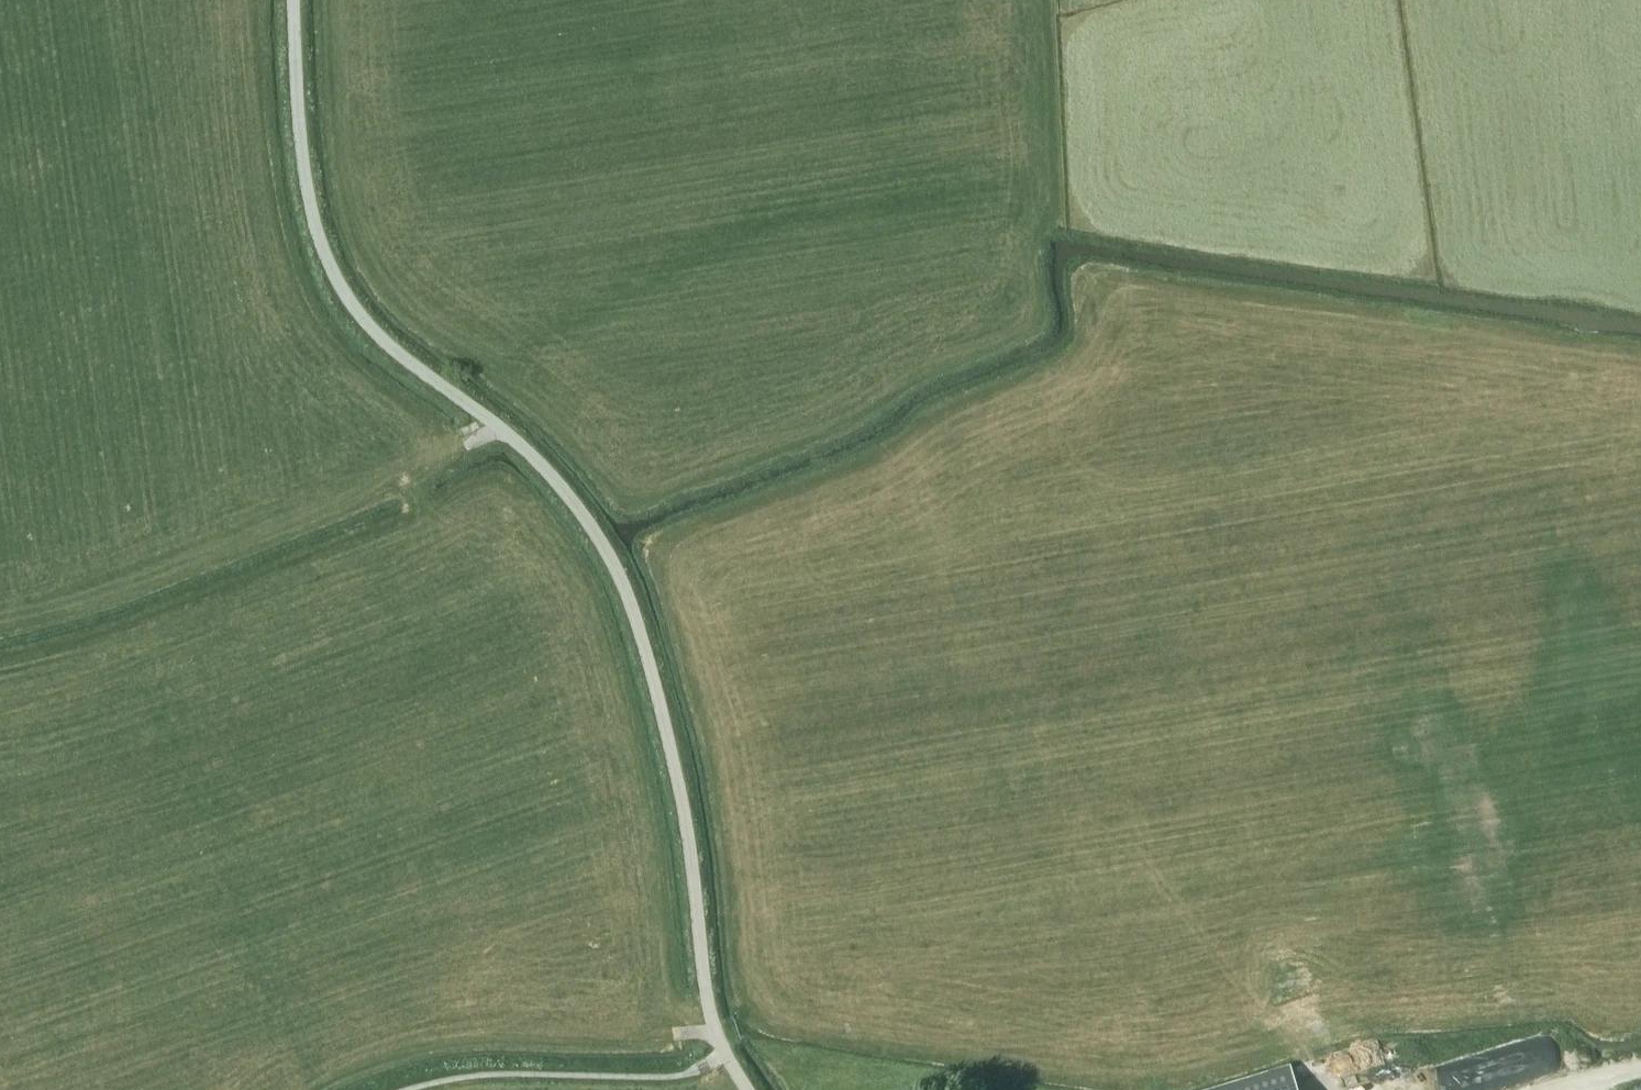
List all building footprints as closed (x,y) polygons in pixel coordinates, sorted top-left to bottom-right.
[(1291,1066),(1211,1089),(1298,1089),(1291,1066)]
